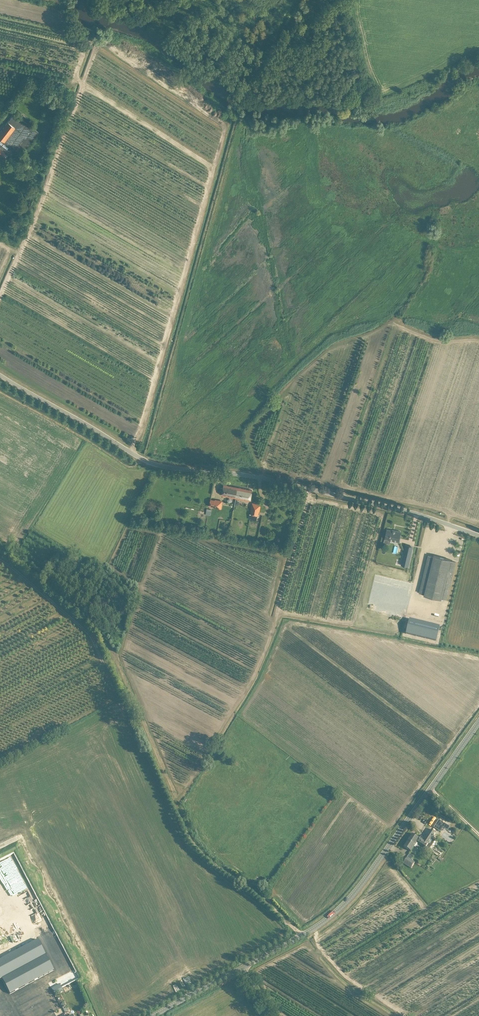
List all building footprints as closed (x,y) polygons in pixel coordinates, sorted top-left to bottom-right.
[(19,116),(15,113),(0,132),(0,156),(2,158),(4,153),(8,155),(10,156),(12,153),(15,150),(18,146),(21,149),(23,151),(24,151),(39,132),(34,128),(19,116)] [(224,484),(222,495),(236,498),(238,487),(224,484)] [(250,500),(252,490),(238,487),(236,498),(250,500)] [(210,499),(209,506),(213,507),(212,507),(216,508),(217,504),(222,505),(223,500),(215,499),(215,500),(211,499),(210,499)] [(252,502),(251,510),(250,513),(258,515),(259,511),(259,512),(261,504),(252,502)] [(390,540),(399,542),(399,538),(400,538),(401,535),(400,535),(401,531),(395,530),(395,531),(387,529),(385,539),(390,540)] [(404,550),(401,565),(408,566),(411,552),(405,550),(404,550)] [(420,588),(419,593),(424,594),(424,595),(441,599),(442,598),(447,599),(454,566),(456,562),(451,560),(451,559),(433,555),(433,556),(428,555),(427,560),(426,563),(431,564),(425,589),(420,588)] [(410,619),(406,634),(437,641),(440,626),(410,619)] [(439,820),(434,827),(441,832),(444,828),(448,830),(450,827),(439,820)] [(419,838),(417,842),(426,848),(429,850),(432,846),(435,841),(432,838),(436,832),(432,829),(424,841),(420,838),(419,838)] [(419,838),(412,834),(404,846),(408,849),(411,851),(417,842),(419,838)] [(415,862),(412,860),(407,857),(403,863),(411,869),(415,862)] [(0,960),(0,979),(2,978),(10,994),(54,970),(38,939),(0,960)] [(56,968),(64,964),(60,955),(52,959),(56,968)] [(68,970),(55,976),(59,984),(72,977),(68,970)] [(52,989),(55,995),(63,990),(60,984),(52,989)] [(59,1003),(52,1007),(55,1012),(62,1008),(59,1003)]
